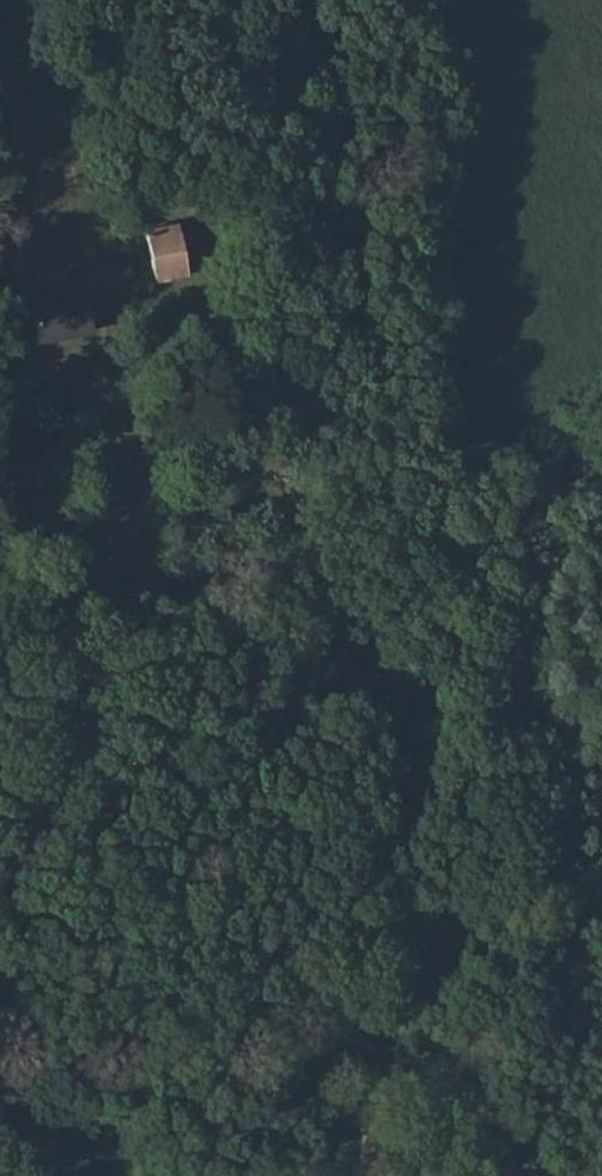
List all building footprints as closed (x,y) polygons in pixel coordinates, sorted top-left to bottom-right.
[(152,228),(122,234),(132,284),(162,278),(152,228)]
